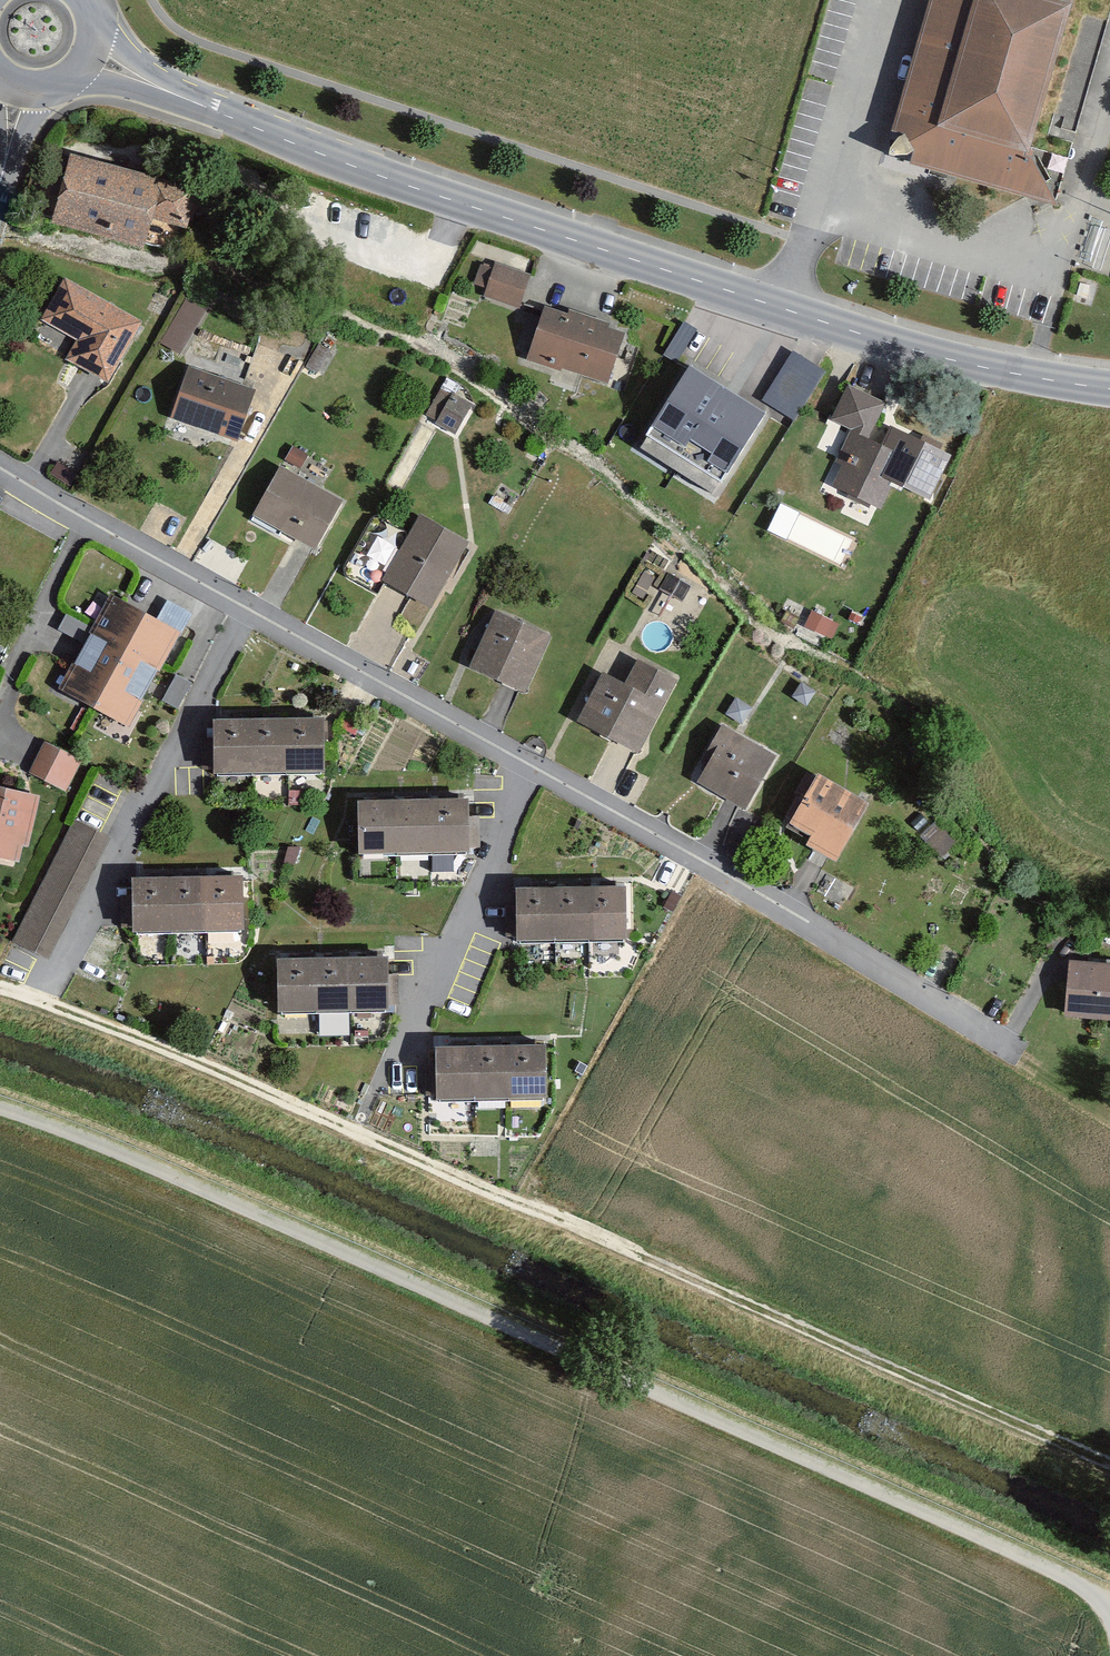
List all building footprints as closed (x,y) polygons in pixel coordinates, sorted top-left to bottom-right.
[(930,49),(901,139),(922,181),(1061,223),(1028,174),(1086,0),(946,0),(930,49)] [(67,162),(49,230),(148,255),(151,242),(199,255),(208,219),(167,208),(172,189),(67,162)] [(551,276),(507,259),(493,293),(537,311),(551,276)] [(145,324),(68,282),(45,324),(80,343),(69,362),(111,386),(145,324)] [(163,343),(186,353),(208,304),(185,294),(163,343)] [(658,332),(568,304),(546,373),(636,401),(658,332)] [(840,375),(810,355),(782,396),(812,416),(840,375)] [(782,406),(708,361),(653,450),(727,495),(782,406)] [(242,450),(263,389),(201,368),(180,429),(242,450)] [(916,401),(869,378),(847,424),(873,436),(844,498),(889,519),(898,499),(936,517),(963,460),(902,431),(916,401)] [(441,384),(428,417),(462,430),(475,397),(441,384)] [(328,463),(298,447),(253,529),(322,567),(357,504),(317,482),(328,463)] [(828,540),(824,538),(830,525),(783,502),(770,528),(822,553),(828,540)] [(434,625),(478,545),(434,521),(390,601),(434,625)] [(189,645),(117,608),(61,715),(132,753),(189,645)] [(528,716),(558,642),(504,620),(474,694),(528,716)] [(644,771),(688,682),(650,663),(634,695),(614,685),(586,742),(644,771)] [(752,826),(785,763),(731,736),(699,799),(752,826)] [(333,738),(216,740),(218,801),(334,798),(333,738)] [(88,771),(50,753),(31,791),(69,810),(88,771)] [(818,784),(782,847),(839,880),(876,817),(818,784)] [(0,803),(0,877),(32,882),(44,811),(0,803)] [(475,811),(358,813),(360,874),(476,871),(475,811)] [(122,843),(88,826),(21,953),(55,971),(122,843)] [(636,898),(519,901),(521,961),(637,958),(636,898)] [(250,900),(134,903),(135,963),(252,961),(250,900)] [(397,975),(280,977),(282,1038),(398,1035),(397,975)] [(1074,979),(1073,1037),(1109,1037),(1109,979),(1074,979)] [(551,1055),(435,1057),(436,1118),(553,1115),(551,1055)]
